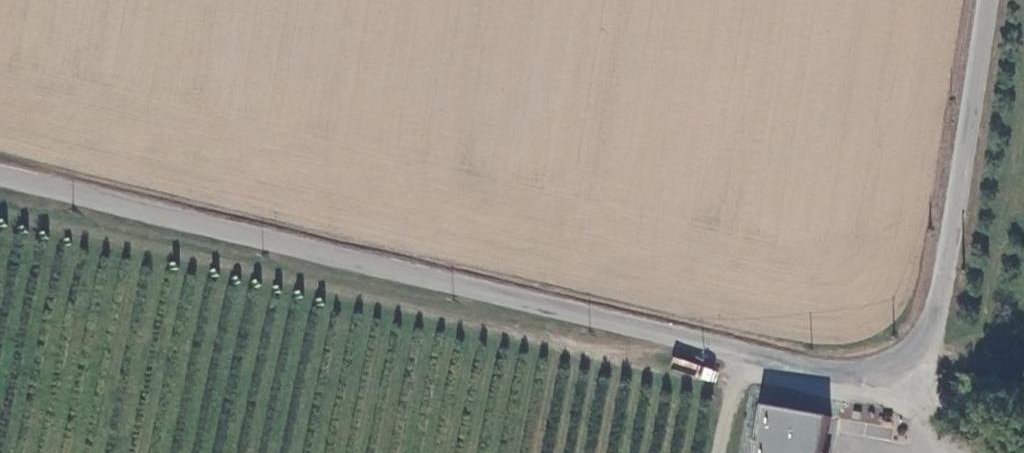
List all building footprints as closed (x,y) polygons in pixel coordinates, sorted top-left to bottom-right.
[(832,417),(767,404),(759,452),(826,452),(832,417)]
